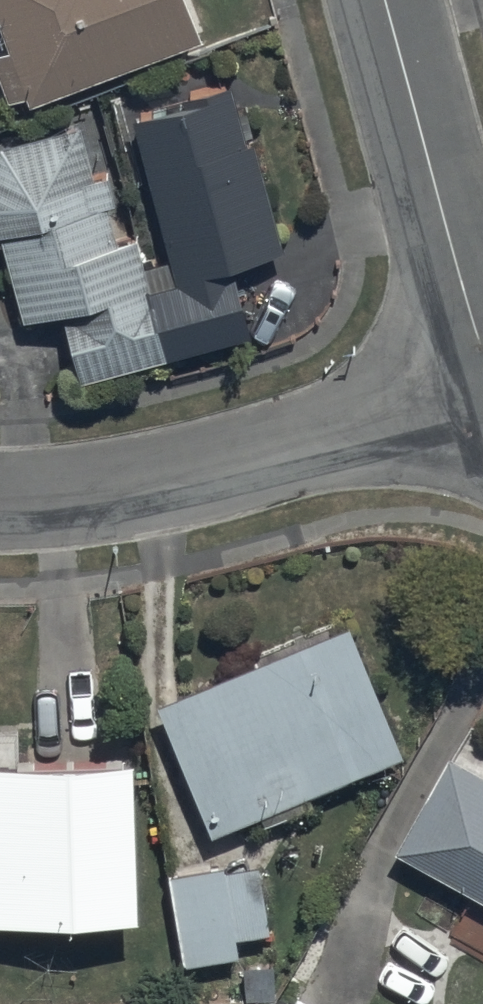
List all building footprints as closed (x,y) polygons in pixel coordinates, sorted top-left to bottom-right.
[(30,104),(199,43),(184,0),(0,0),(0,35),(7,54),(0,56),(0,90),(5,104),(27,96),(30,104)] [(82,382),(251,338),(234,273),(286,260),(255,146),(247,148),(232,92),(131,119),(175,284),(149,291),(135,239),(119,243),(111,209),(117,208),(109,176),(94,180),(81,130),(0,151),(0,236),(20,325),(67,314),(82,382)] [(349,627),(153,708),(207,838),(258,817),(264,831),(316,810),(310,796),(403,758),(349,627)] [(391,855),(482,904),(482,783),(441,760),(391,855)] [(0,766),(0,920),(137,919),(135,765),(0,766)] [(168,879),(182,969),(237,960),(234,943),(271,937),(260,865),(168,879)]
